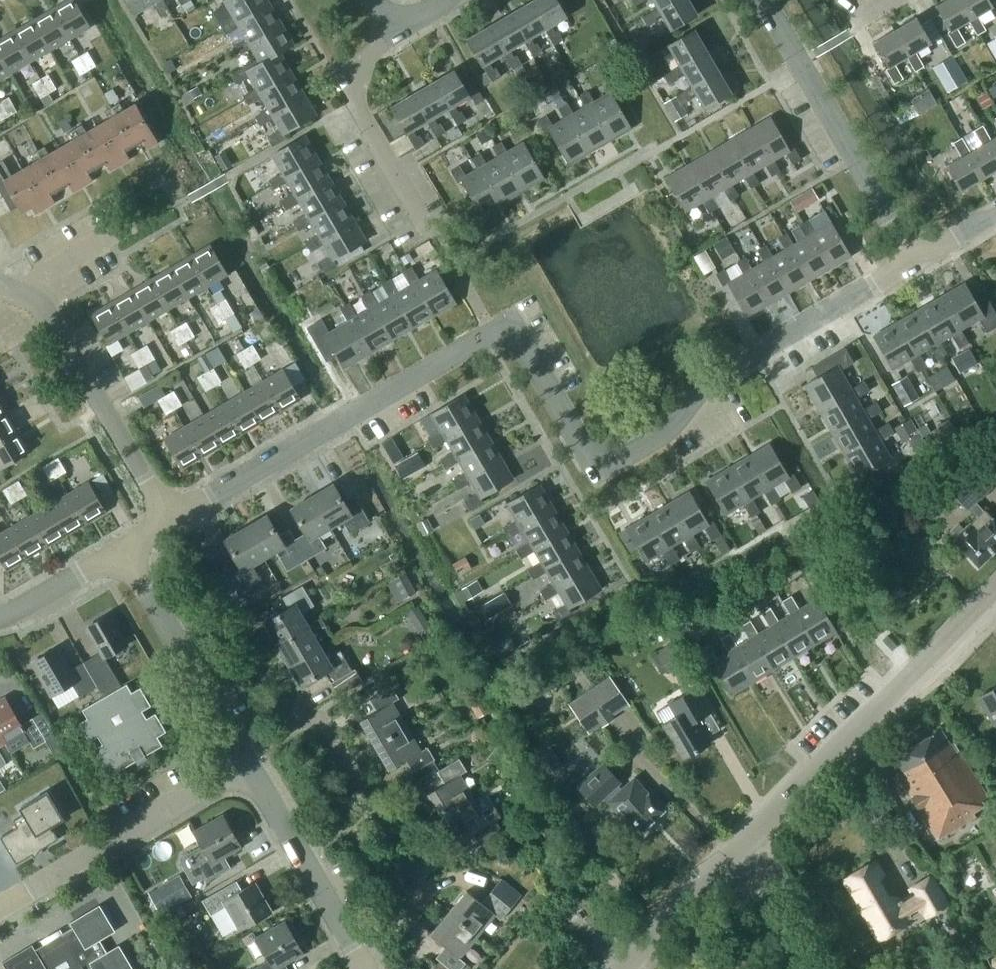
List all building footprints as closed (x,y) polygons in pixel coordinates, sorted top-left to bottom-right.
[(53,8),(70,38),(91,27),(76,0),(67,0),(53,8)] [(164,0),(159,0),(158,0),(128,0),(136,13),(153,3),(161,17),(171,11),(164,0)] [(239,26),(236,22),(270,1),(269,0),(224,0),(234,17),(222,24),(227,34),(239,26)] [(529,2),(545,28),(554,44),(563,39),(558,30),(556,31),(551,25),(566,16),(557,0),(533,0),(529,2)] [(642,16),(647,25),(656,20),(655,18),(662,14),(671,29),(697,14),(689,0),(670,0),(642,16)] [(642,16),(670,0),(653,0),(657,7),(642,16)] [(936,6),(940,14),(933,18),(941,31),(948,27),(951,31),(948,33),(957,47),(965,42),(957,28),(970,21),(972,20),(960,0),(946,0),(936,6)] [(972,20),(970,21),(978,35),(986,29),(979,16),(994,7),(990,0),(960,0),(972,20)] [(233,45),(236,50),(239,54),(251,47),(248,41),(282,22),(270,1),(236,22),(239,26),(246,38),(233,45)] [(529,2),(509,14),(525,40),(534,56),(542,51),(537,42),(535,43),(531,36),(545,28),(529,2)] [(53,8),(33,20),(51,50),(70,38),(53,8)] [(509,14),(488,26),(503,52),(513,68),(522,63),(517,54),(515,55),(511,48),(525,40),(509,14)] [(911,55),(908,57),(916,71),(924,66),(916,52),(931,44),(916,17),(896,29),(911,55)] [(33,20),(13,31),(31,61),(51,50),(33,20)] [(295,43),(282,22),(248,41),(251,47),(258,58),(232,74),(237,83),(251,75),(248,70),(280,51),(282,51),(295,43)] [(503,52),(488,26),(468,38),(487,71),(492,80),(501,75),(496,66),(494,67),(490,60),(503,52)] [(664,74),(665,75),(706,50),(694,29),(652,53),(658,63),(667,57),(665,54),(672,50),(680,65),(664,74)] [(896,29),(893,31),(874,42),(889,68),(887,69),(895,83),(904,78),(896,64),(908,57),(911,55),(896,29)] [(0,39),(0,53),(11,73),(31,61),(13,31),(0,39)] [(639,35),(633,48),(644,53),(650,40),(639,35)] [(607,42),(614,55),(622,50),(615,37),(607,42)] [(677,95),(718,70),(706,50),(665,75),(670,83),(679,78),(677,75),(684,71),(693,85),(677,95)] [(88,51),(80,56),(88,70),(96,65),(88,51)] [(292,72),(280,51),(248,70),(251,75),(257,86),(244,94),(247,100),(249,104),(262,96),(259,91),(292,72)] [(11,73),(0,53),(0,79),(11,73)] [(937,75),(947,92),(968,80),(953,54),(941,62),(946,70),(937,75)] [(88,70),(80,56),(72,60),(80,75),(88,70)] [(454,68),(432,81),(447,108),(457,125),(466,119),(461,110),(459,111),(454,104),(470,95),(454,68)] [(718,70),(677,95),(682,104),(691,99),(689,96),(697,92),(706,107),(731,92),(718,70)] [(487,71),(479,75),(479,76),(484,84),(492,80),(487,71)] [(261,125),(274,117),(271,112),(305,92),(292,72),(259,91),(262,96),(270,108),(256,116),(261,125)] [(461,78),(475,104),(484,98),(469,73),(461,78)] [(48,74),(40,78),(49,93),(56,88),(48,74)] [(49,93),(40,78),(32,83),(41,97),(49,93)] [(411,93),(427,121),(436,136),(445,131),(440,122),(438,124),(434,117),(447,108),(432,81),(411,93)] [(198,86),(190,90),(195,98),(203,94),(198,86)] [(579,95),(586,107),(591,104),(611,139),(632,126),(611,92),(595,101),(588,90),(579,95)] [(317,114),(305,92),(271,112),(274,117),(276,120),(281,129),(268,137),(273,146),(286,138),(284,133),(317,114)] [(427,121),(411,93),(391,106),(416,148),(425,143),(419,134),(417,136),(413,129),(427,121)] [(9,97),(1,101),(9,116),(17,111),(9,97)] [(1,101),(0,102),(0,118),(1,120),(9,116),(1,101)] [(119,102),(112,106),(135,146),(144,141),(147,147),(158,141),(136,103),(124,110),(119,102)] [(559,107),(565,119),(569,116),(589,151),(611,139),(591,104),(586,107),(575,114),(568,102),(559,107)] [(109,119),(98,125),(121,163),(130,158),(126,151),(135,146),(112,106),(104,111),(109,119)] [(568,164),(585,154),(589,151),(569,116),(565,119),(566,119),(553,126),(547,114),(538,119),(545,131),(548,129),(568,164)] [(66,116),(59,121),(65,132),(73,127),(66,116)] [(771,116),(749,128),(769,163),(774,160),(787,153),(793,164),(801,159),(795,148),(791,150),(771,116)] [(82,124),(74,128),(97,168),(106,163),(110,169),(121,163),(98,125),(87,132),(82,124)] [(995,171),(995,154),(988,141),(991,139),(983,126),(975,131),(983,145),(972,151),(970,152),(967,154),(982,179),(995,171)] [(481,140),(492,133),(488,127),(477,133),(481,140)] [(72,141),(61,147),(83,185),(92,179),(89,173),(97,168),(74,128),(67,133),(72,141)] [(749,128),(729,140),(749,175),(754,172),(766,165),(772,176),(780,171),(774,160),(769,163),(749,128)] [(270,179),(272,184),(275,189),(288,181),(285,176),(318,157),(306,136),(273,155),(282,172),(270,179)] [(967,154),(970,152),(962,138),(953,143),(962,157),(946,166),(961,191),(982,179),(967,154)] [(729,140),(709,151),(728,186),(733,183),(745,176),(751,187),(760,182),(754,172),(749,175),(729,140)] [(492,146),(499,157),(502,155),(521,190),(545,177),(525,143),(508,152),(501,141),(492,146)] [(45,146),(37,150),(61,189),(69,184),(73,191),(83,185),(61,147),(50,154),(45,146)] [(35,162),(25,168),(46,206),(55,201),(51,195),(61,189),(37,150),(30,154),(35,162)] [(709,151),(687,164),(707,198),(712,195),(724,188),(731,199),(739,194),(733,183),(728,186),(709,151)] [(472,158),(478,169),(481,168),(500,202),(521,190),(502,155),(499,157),(487,164),(480,153),(472,158)] [(330,177),(318,157),(285,176),(288,181),(294,192),(281,200),(287,209),(300,201),(297,196),(330,177)] [(25,168),(12,175),(3,160),(0,161),(0,191),(11,210),(19,206),(22,211),(32,206),(35,212),(46,206),(25,168)] [(481,214),(498,204),(500,202),(481,168),(478,169),(467,176),(460,164),(451,170),(457,181),(461,179),(481,214)] [(685,210),(703,200),(709,211),(718,206),(712,195),(707,198),(687,164),(666,176),(685,210)] [(343,198),(330,177),(297,196),(300,201),(307,213),(294,221),(299,230),(312,222),(310,218),(343,198)] [(812,187),(790,200),(797,212),(819,199),(812,187)] [(355,219),(343,198),(310,218),(312,222),(319,233),(306,241),(311,250),(324,243),(322,239),(355,219)] [(367,240),(355,219),(322,239),(324,243),(331,255),(318,262),(323,272),(336,264),(334,260),(367,240)] [(831,222),(815,231),(808,220),(799,225),(806,236),(810,234),(830,269),(851,257),(831,222)] [(810,281),(830,269),(810,234),(806,236),(793,244),(787,233),(779,237),(785,248),(789,246),(810,281)] [(714,244),(723,259),(736,252),(727,236),(714,244)] [(211,244),(190,256),(208,286),(228,274),(211,244)] [(788,293),(810,281),(789,246),(785,248),(773,256),(766,245),(758,250),(764,261),(769,258),(788,293)] [(190,256),(171,267),(188,297),(208,286),(190,256)] [(767,305),(788,293),(769,258),(764,261),(752,268),(746,257),(737,262),(744,273),(748,271),(767,305)] [(412,266),(407,269),(403,272),(410,284),(414,282),(434,316),(455,303),(436,270),(419,279),(412,266)] [(171,267),(151,279),(168,309),(188,297),(171,267)] [(747,317),(767,305),(748,271),(744,273),(732,280),(725,269),(717,274),(723,285),(727,283),(747,317)] [(151,279),(131,290),(149,320),(168,309),(151,279)] [(413,328),(434,316),(414,282),(410,284),(398,292),(391,279),(382,284),(389,297),(393,295),(413,328)] [(939,298),(958,331),(960,329),(979,318),(987,332),(995,327),(995,313),(982,290),(972,296),(965,283),(939,298)] [(131,290),(111,302),(129,332),(149,320),(131,290)] [(392,340),(413,328),(393,295),(389,297),(378,304),(370,291),(362,296),(369,309),(373,307),(392,340)] [(226,298),(218,303),(226,317),(234,312),(226,298)] [(939,298),(919,310),(937,342),(940,341),(951,334),(959,348),(968,343),(960,329),(958,331),(939,298)] [(129,332),(111,302),(91,314),(109,344),(129,332)] [(226,317),(218,303),(210,307),(218,322),(226,317)] [(371,352),(392,340),(373,307),(369,309),(357,316),(350,303),(341,309),(348,321),(352,319),(371,352)] [(256,310),(249,314),(255,325),(262,321),(256,310)] [(919,310),(898,322),(917,355),(919,353),(931,346),(939,360),(948,355),(940,341),(937,342),(919,310)] [(234,312),(226,317),(234,331),(242,326),(234,312)] [(345,368),(371,352),(352,319),(348,321),(329,332),(322,320),(308,328),(327,361),(338,355),(345,368)] [(186,321),(178,326),(187,340),(195,335),(186,321)] [(919,372),(923,369),(927,367),(919,353),(917,355),(898,322),(874,335),(893,368),(911,358),(919,372)] [(187,340),(178,326),(171,330),(179,345),(187,340)] [(147,344),(139,349),(147,363),(155,359),(147,344)] [(252,344),(245,349),(253,363),(261,358),(252,344)] [(805,385),(820,411),(854,391),(852,388),(841,370),(854,362),(845,347),(812,367),(818,377),(805,385)] [(147,363),(139,349),(131,354),(139,368),(147,363)] [(245,367),(253,363),(245,349),(237,353),(245,367)] [(128,352),(116,358),(121,369),(133,363),(128,352)] [(206,371),(214,366),(206,353),(197,358),(206,371)] [(147,363),(139,368),(147,381),(154,376),(147,363)] [(213,367),(205,372),(214,386),(222,381),(213,367)] [(283,368),(263,380),(281,410),(301,398),(283,368)] [(214,386),(205,372),(197,376),(206,391),(214,386)] [(908,376),(893,384),(905,406),(919,397),(908,376)] [(263,380),(243,391),(261,421),(281,410),(263,380)] [(820,411),(833,433),(866,413),(864,410),(857,398),(871,390),(865,381),(852,388),(854,391),(820,411)] [(174,390),(166,395),(174,409),(182,404),(174,390)] [(243,391),(224,403),(241,433),(261,421),(243,391)] [(428,438),(431,442),(433,447),(446,439),(444,435),(477,415),(465,394),(431,414),(441,430),(428,438)] [(174,409),(166,395),(158,399),(166,414),(174,409)] [(833,433),(844,452),(878,432),(877,430),(870,418),(883,411),(878,402),(864,410),(866,413),(833,433)] [(224,403),(204,414),(222,444),(241,433),(224,403)] [(987,424),(995,419),(995,405),(981,412),(987,424)] [(18,431),(7,411),(0,415),(0,442),(18,431)] [(204,414),(184,426),(202,456),(222,444),(204,414)] [(445,468),(459,460),(457,456),(490,436),(477,415),(444,435),(446,439),(454,451),(440,459),(445,468)] [(960,435),(950,417),(938,424),(940,427),(933,431),(942,446),(960,435)] [(895,427),(902,441),(919,432),(912,418),(895,427)] [(894,432),(892,427),(889,423),(877,430),(878,432),(844,452),(858,476),(892,456),(882,439),(894,432)] [(927,423),(919,427),(925,436),(932,432),(927,423)] [(202,456),(184,426),(164,438),(181,468),(202,456)] [(0,442),(0,469),(30,451),(18,431),(0,442)] [(502,457),(490,436),(457,456),(459,460),(460,461),(466,472),(453,480),(458,488),(471,481),(469,476),(502,457)] [(995,457),(995,437),(987,443),(995,457)] [(769,443),(750,455),(769,488),(773,485),(785,478),(793,491),(801,486),(793,473),(789,475),(769,443)] [(395,463),(402,475),(416,467),(409,455),(395,463)] [(750,455),(729,467),(748,500),(753,497),(765,490),(773,503),(781,498),(773,485),(769,488),(750,455)] [(58,457),(51,461),(59,476),(66,471),(58,457)] [(514,478),(502,457),(469,476),(471,481),(478,492),(466,500),(471,508),(484,501),(481,497),(514,478)] [(969,510),(976,517),(953,538),(979,566),(995,550),(995,521),(985,509),(984,510),(977,502),(994,485),(993,484),(995,481),(995,467),(986,457),(951,492),(969,510)] [(59,476),(51,461),(42,466),(51,480),(59,476)] [(752,516),(756,513),(761,510),(753,497),(748,500),(729,467),(707,480),(727,513),(743,503),(752,516)] [(942,477),(927,483),(931,494),(946,488),(942,477)] [(19,480),(10,485),(19,499),(27,494),(19,480)] [(89,481),(69,493),(86,523),(107,511),(89,481)] [(334,483),(313,495),(332,527),(343,520),(351,533),(371,521),(359,501),(348,507),(334,483)] [(509,536),(522,528),(520,524),(552,505),(540,484),(508,503),(517,519),(504,527),(509,536)] [(19,499),(10,485),(3,489),(11,503),(19,499)] [(689,490),(669,502),(689,535),(693,533),(705,526),(713,539),(722,534),(714,520),(709,523),(689,490)] [(69,493),(49,504),(67,534),(86,523),(69,493)] [(307,558),(327,547),(320,533),(332,527),(313,495),(292,507),(306,532),(295,539),(307,558)] [(669,502),(649,515),(668,547),(672,545),(684,538),(692,551),(701,546),(693,533),(689,535),(669,502)] [(49,504),(29,516),(47,546),(67,534),(49,504)] [(517,547),(519,552),(522,556),(534,549),(531,544),(564,525),(552,505),(520,524),(522,528),(529,540),(517,547)] [(472,519),(477,528),(491,520),(485,511),(472,519)] [(295,539),(289,528),(279,534),(268,514),(247,526),(265,557),(277,550),(288,570),(307,558),(295,539)] [(672,564),(676,561),(681,558),(672,545),(668,547),(649,515),(626,528),(646,560),(663,550),(672,564)] [(29,516),(9,527),(27,557),(47,546),(29,516)] [(427,517),(417,523),(423,535),(434,529),(427,517)] [(760,517),(752,521),(759,534),(767,530),(760,517)] [(857,529),(867,543),(881,533),(872,519),(857,529)] [(576,546),(564,525),(531,544),(534,549),(541,560),(528,568),(534,577),(546,570),(544,565),(576,546)] [(265,557),(247,526),(225,539),(234,554),(224,559),(241,589),(261,578),(253,564),(265,557)] [(9,527),(0,532),(0,558),(7,569),(27,557),(9,527)] [(724,540),(716,544),(722,555),(730,550),(724,540)] [(589,567),(576,546),(544,565),(546,570),(546,569),(553,581),(541,589),(546,598),(559,590),(557,586),(589,567)] [(601,587),(589,567),(557,586),(559,590),(565,601),(552,609),(559,619),(572,611),(569,606),(601,587)] [(403,573),(387,582),(397,602),(414,593),(403,573)] [(477,579),(461,588),(468,599),(484,590),(477,579)] [(792,595),(791,596),(784,583),(775,588),(790,613),(795,611),(814,643),(836,630),(816,598),(799,608),(792,595)] [(265,620),(278,642),(309,624),(302,612),(315,604),(304,585),(284,597),(290,606),(265,620)] [(765,597),(755,602),(760,610),(762,613),(763,613),(772,608),(765,597)] [(763,613),(770,625),(774,623),(794,656),(814,643),(795,611),(790,613),(791,613),(779,620),(772,608),(763,613)] [(128,644),(110,614),(88,627),(101,649),(84,659),(104,692),(121,682),(106,657),(128,644)] [(278,642),(290,663),(321,644),(315,633),(328,625),(323,616),(309,624),(278,642)] [(742,625),(750,637),(754,634),(774,668),(794,656),(774,623),(770,625),(758,633),(751,620),(742,625)] [(722,637),(729,649),(733,647),(753,680),(774,668),(754,634),(750,637),(738,644),(730,632),(722,637)] [(506,638),(497,645),(504,654),(513,647),(506,638)] [(290,663),(302,684),(327,669),(333,680),(353,668),(341,649),(328,656),(321,644),(290,663)] [(733,693),(749,683),(753,680),(733,647),(729,649),(718,656),(710,644),(701,649),(709,662),(713,660),(733,693)] [(51,694),(71,683),(79,696),(97,684),(83,660),(72,667),(59,645),(31,661),(51,694)] [(657,655),(667,673),(684,664),(673,645),(657,655)] [(567,703),(584,729),(626,700),(609,675),(567,703)] [(95,747),(111,774),(162,743),(158,736),(167,730),(156,712),(147,718),(142,710),(151,704),(140,685),(132,690),(127,682),(82,708),(87,717),(79,721),(90,739),(98,735),(102,742),(95,747)] [(361,721),(375,745),(407,725),(393,702),(400,697),(393,684),(370,698),(378,710),(361,721)] [(663,723),(683,758),(710,741),(697,718),(710,711),(696,686),(669,702),(677,715),(663,723)] [(995,727),(995,687),(979,697),(995,727)] [(5,742),(11,751),(30,740),(34,747),(46,740),(33,717),(21,724),(5,697),(0,700),(0,733),(5,742)] [(43,711),(33,717),(46,740),(56,734),(43,711)] [(375,745),(389,769),(406,759),(414,771),(436,757),(429,746),(422,750),(407,725),(375,745)] [(987,797),(952,741),(948,743),(940,729),(891,758),(899,771),(896,772),(936,838),(975,814),(971,807),(987,797)] [(532,760),(545,783),(566,770),(553,748),(532,760)] [(428,792),(443,816),(473,798),(459,774),(468,770),(460,757),(438,770),(445,782),(428,792)] [(594,803),(604,794),(608,799),(608,800),(622,815),(614,822),(617,830),(621,835),(630,839),(637,832),(637,833),(665,809),(649,791),(648,792),(634,776),(621,788),(617,784),(620,781),(603,762),(578,785),(594,803)] [(18,825),(0,835),(16,862),(58,837),(51,824),(63,817),(47,790),(20,806),(24,812),(14,818),(18,825)] [(443,816),(457,841),(474,831),(481,843),(504,830),(497,818),(501,816),(486,792),(474,799),(473,798),(443,816)] [(204,845),(184,856),(182,863),(194,884),(206,877),(207,879),(229,866),(223,855),(240,845),(223,814),(195,830),(204,845)] [(845,880),(879,937),(907,920),(906,919),(924,909),(927,914),(945,903),(929,877),(911,888),(915,893),(902,901),(900,897),(896,899),(882,876),(887,874),(878,860),(845,880)] [(149,892),(162,914),(193,896),(180,874),(149,892)] [(227,905),(240,928),(271,910),(255,883),(243,890),(237,880),(204,899),(212,913),(227,905)] [(467,889),(449,912),(476,934),(494,912),(502,918),(511,907),(491,891),(482,901),(467,889)] [(120,940),(108,947),(102,937),(116,929),(100,901),(69,919),(72,924),(35,945),(32,940),(2,957),(9,968),(137,968),(120,940)] [(181,904),(165,913),(171,924),(188,915),(181,904)] [(449,912),(431,934),(445,946),(437,956),(453,968),(460,968),(466,961),(459,955),(476,934),(449,912)] [(285,961),(302,951),(285,921),(258,936),(270,958),(250,968),(289,968),(285,961)]
